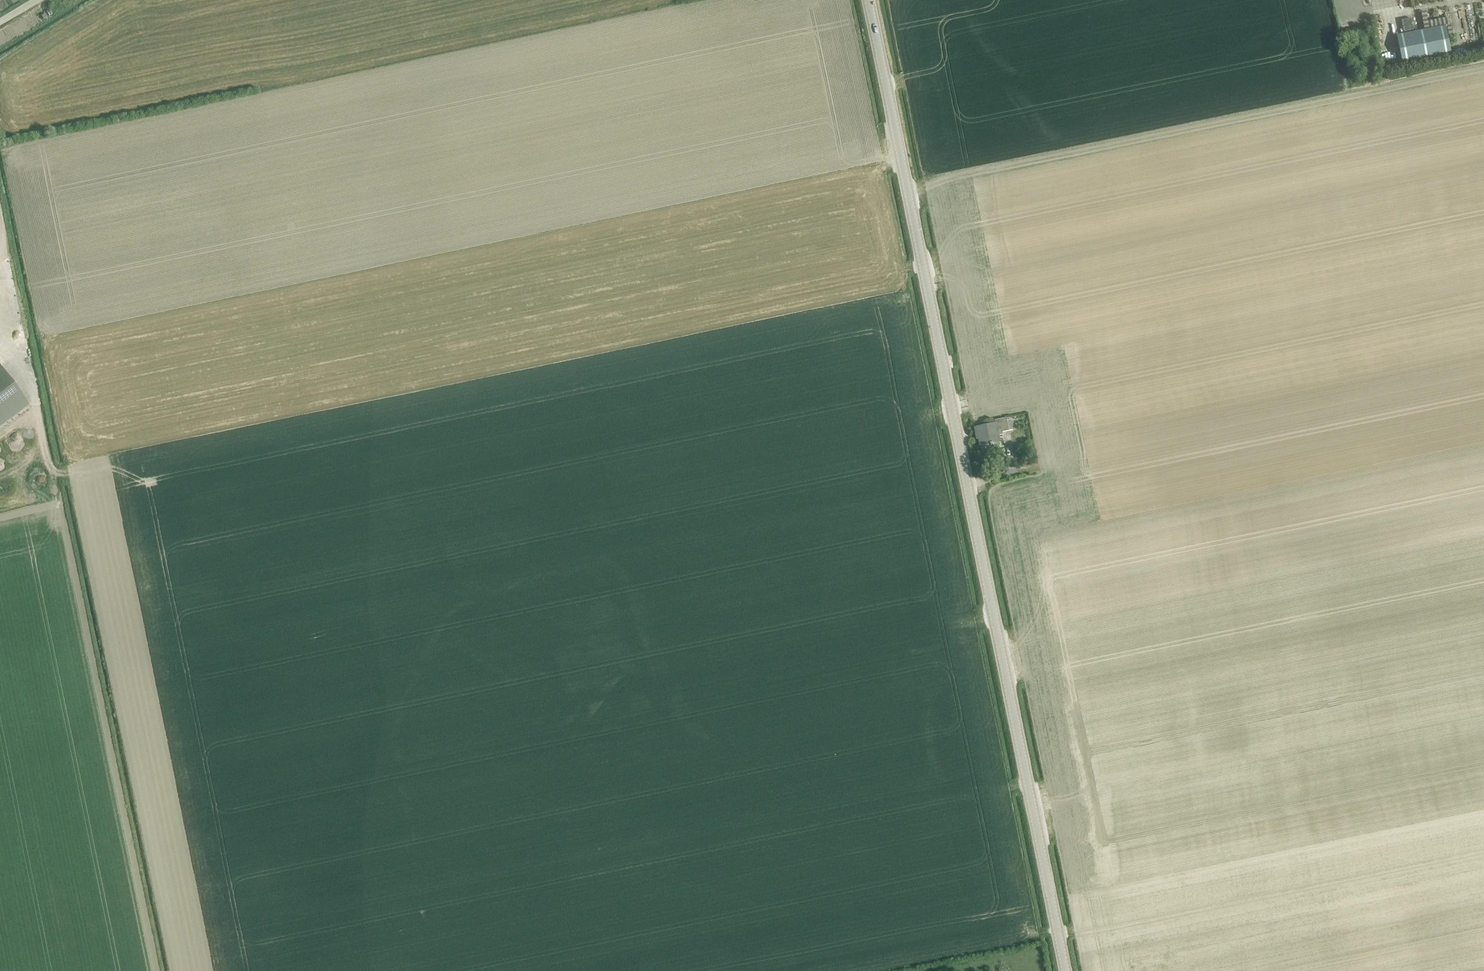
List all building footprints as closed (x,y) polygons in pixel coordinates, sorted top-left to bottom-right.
[(1402,66),(1431,60),(1451,56),(1445,27),(1396,37),(1402,66)] [(0,369),(0,427),(27,406),(0,369)] [(996,425),(977,428),(980,447),(993,444),(994,447),(1000,446),(1000,443),(998,437),(1003,436),(1003,433),(1008,432),(1008,431),(1006,420),(1006,418),(995,420),(995,423),(996,425)]
